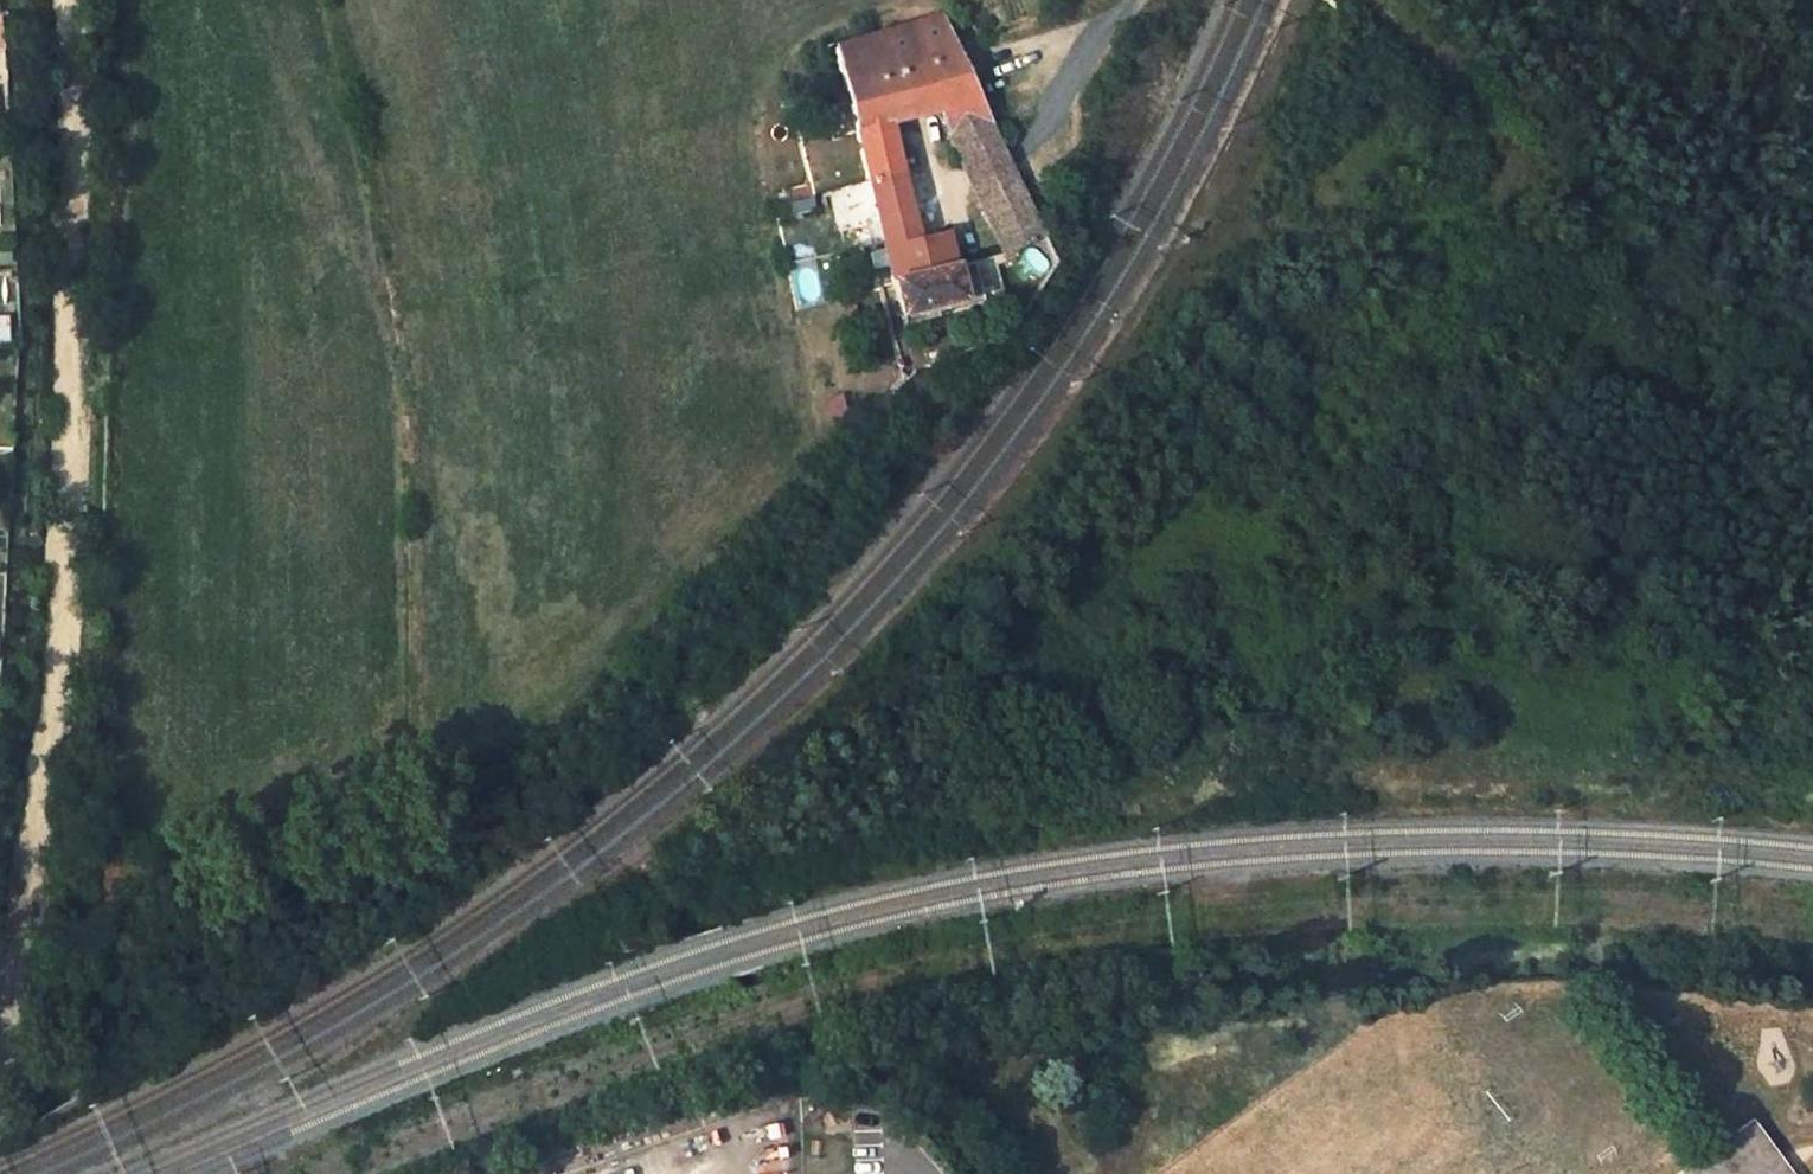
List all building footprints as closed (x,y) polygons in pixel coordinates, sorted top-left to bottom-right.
[(887,124),(940,108),(921,66),(958,51),(941,14),(836,47),(889,247),(871,254),(875,267),(893,263),(909,317),(963,302),(953,266),(927,272),(919,242),(887,124)] [(1043,235),(958,51),(921,66),(940,108),(1006,251),(1043,235)] [(945,235),(919,242),(927,272),(953,266),(945,235)] [(990,256),(953,266),(963,302),(999,291),(990,256)] [(1676,1173),(1677,1173),(1795,1173),(1752,1116),(1676,1173)]
